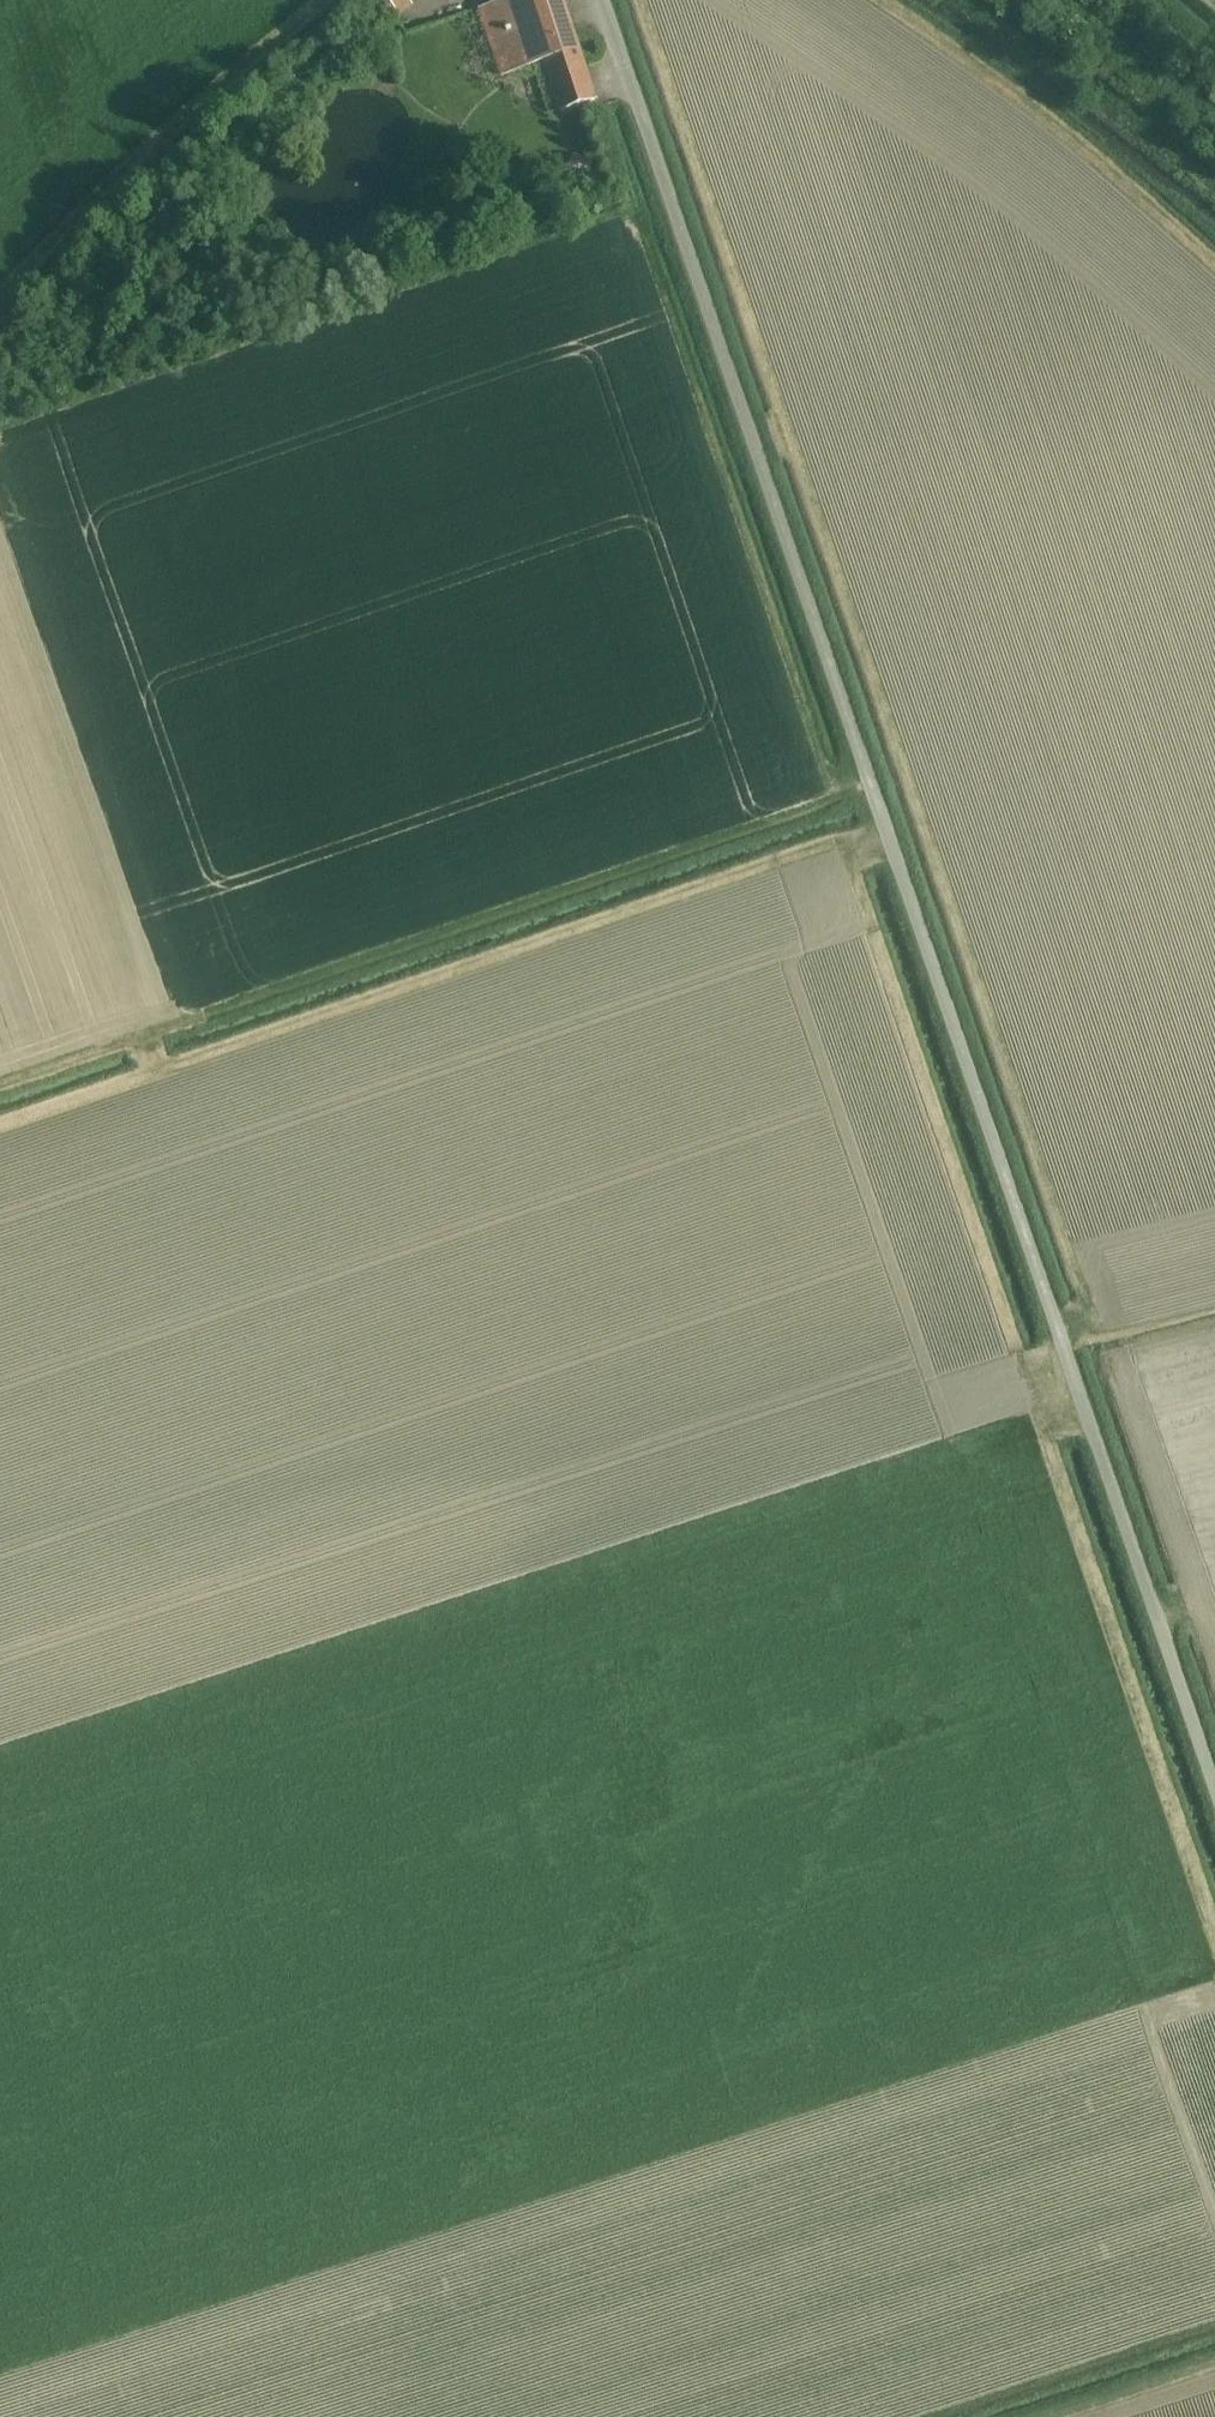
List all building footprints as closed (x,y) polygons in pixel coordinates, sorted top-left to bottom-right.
[(400,17),(414,8),(408,0),(388,0),(400,17)] [(531,66),(543,62),(552,87),(557,85),(564,104),(593,95),(561,0),(492,0),(495,8),(475,14),(497,78),(531,66)]
